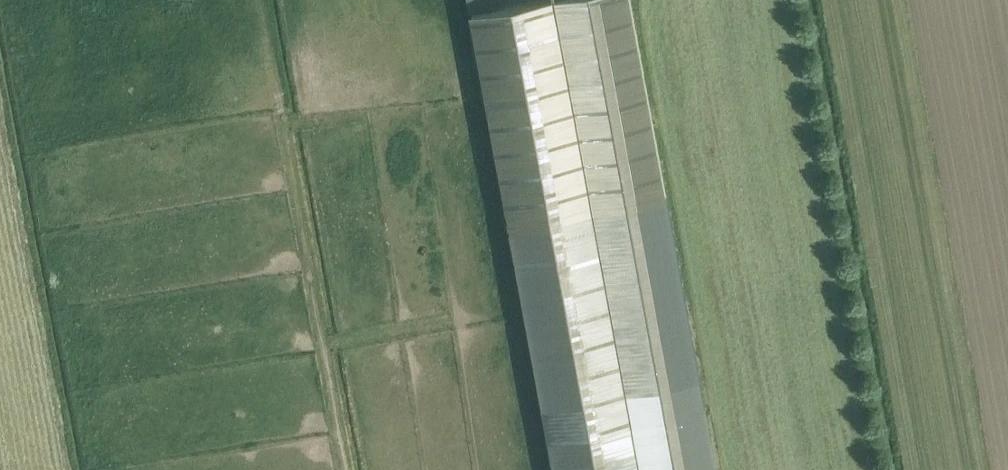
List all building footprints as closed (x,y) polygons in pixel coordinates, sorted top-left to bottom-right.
[(557,469),(634,469),(547,0),(536,0),(472,12),(557,469)] [(634,469),(715,469),(628,0),(547,0),(634,469)]
